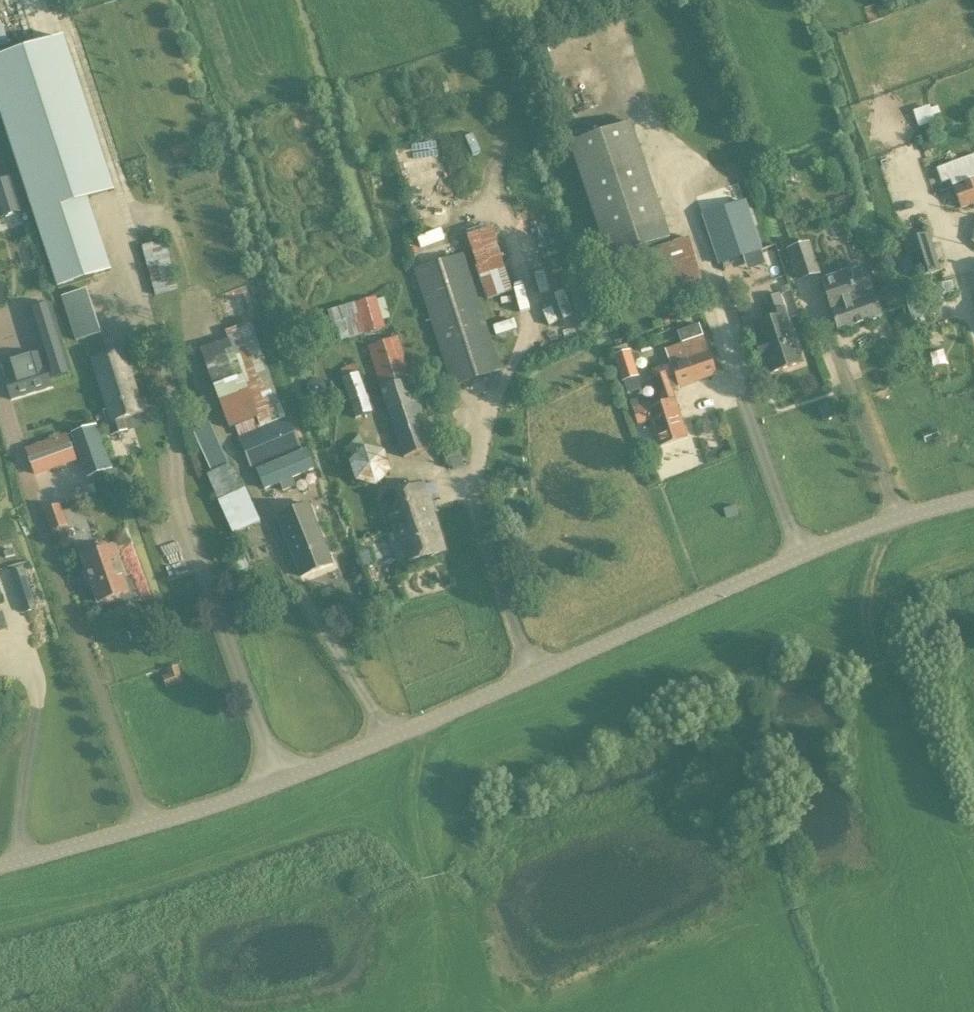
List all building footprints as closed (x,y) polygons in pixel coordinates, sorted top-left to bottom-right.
[(59,288),(110,272),(88,200),(114,193),(108,177),(62,35),(0,56),(0,111),(59,288)] [(929,107),(913,112),(919,127),(934,122),(932,115),(939,112),(937,106),(930,109),(929,107)] [(671,239),(631,124),(569,145),(608,260),(671,239)] [(933,141),(922,145),(925,153),(936,149),(933,141)] [(973,180),(973,156),(938,169),(943,184),(951,181),(953,188),(973,180)] [(0,181),(0,219),(21,213),(10,178),(0,181)] [(973,206),(973,181),(954,189),(962,210),(973,206)] [(745,202),(702,217),(719,266),(762,251),(745,202)] [(940,272),(928,235),(903,242),(916,280),(940,272)] [(673,306),(705,297),(688,239),(657,248),(673,306)] [(820,274),(810,241),(787,249),(798,282),(820,274)] [(453,387),(500,372),(463,256),(416,271),(453,387)] [(839,333),(880,319),(863,267),(821,281),(839,333)] [(789,286),(782,289),(784,295),(791,292),(789,286)] [(76,342),(102,333),(87,289),(61,297),(76,342)] [(364,291),(315,305),(325,337),(375,324),(364,291)] [(927,316),(920,294),(905,299),(912,321),(927,316)] [(41,352),(0,365),(11,399),(50,387),(52,387),(51,386),(49,380),(72,373),(50,304),(28,311),(41,352)] [(764,359),(769,374),(801,363),(783,310),(766,316),(768,321),(752,327),(758,342),(755,343),(760,360),(764,359)] [(260,427),(285,417),(249,323),(225,333),(260,427)] [(681,344),(690,341),(702,337),(698,325),(677,332),(681,344)] [(389,334),(360,344),(394,451),(423,441),(389,334)] [(687,438),(671,391),(715,376),(702,337),(690,341),(681,344),(665,349),(670,364),(652,370),(662,402),(652,406),(651,403),(647,404),(644,397),(631,401),(638,425),(649,421),(658,448),(687,438)] [(613,354),(622,380),(637,375),(628,349),(613,354)] [(123,419),(142,412),(122,351),(91,361),(107,410),(103,411),(111,436),(126,430),(123,419)] [(372,412),(358,374),(342,379),(355,418),(372,412)] [(308,383),(306,387),(307,392),(310,396),(315,398),(320,398),(324,395),(326,390),(325,385),(322,381),(317,379),(312,380),(308,383)] [(828,406),(818,410),(822,421),(832,417),(828,406)] [(252,469),(300,449),(288,419),(239,440),(252,469)] [(110,470),(96,427),(74,434),(89,477),(110,470)] [(937,430),(924,435),(927,443),(940,437),(937,430)] [(66,437),(26,451),(35,475),(75,461),(66,437)] [(213,473),(228,467),(215,438),(200,444),(213,473)] [(461,443),(442,448),(447,464),(465,458),(461,443)] [(376,487),(389,472),(383,453),(364,448),(350,463),(356,482),(376,487)] [(306,451),(257,471),(265,489),(280,483),(283,491),(295,486),(292,478),(313,469),(306,451)] [(404,566),(444,553),(423,486),(382,499),(404,566)] [(261,522),(246,489),(218,501),(233,535),(261,522)] [(58,504),(42,510),(49,531),(66,525),(58,504)] [(301,576),(331,565),(307,505),(277,517),(301,576)] [(97,603),(128,592),(112,547),(82,557),(97,603)] [(14,550),(4,552),(5,558),(15,555),(14,550)] [(24,571),(12,574),(25,614),(37,610),(24,571)] [(169,676),(163,678),(166,688),(183,683),(178,667),(167,671),(169,676)]
